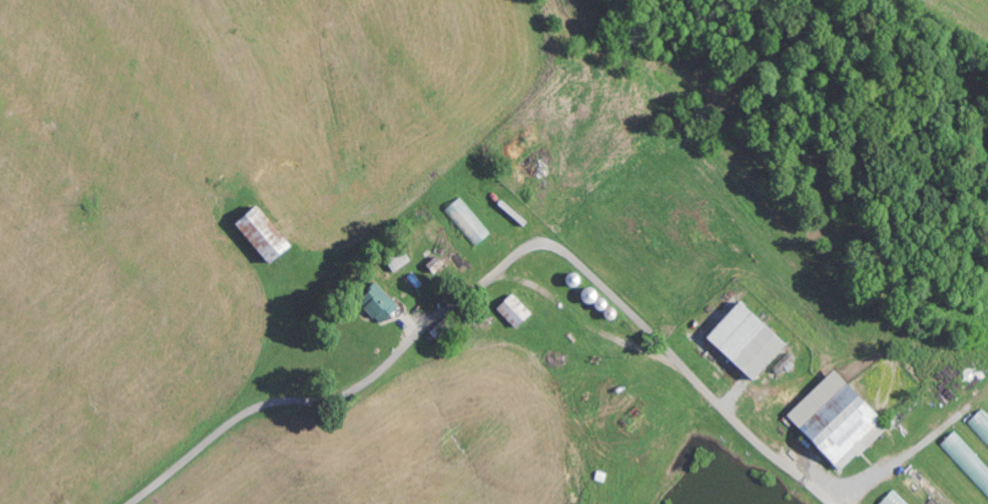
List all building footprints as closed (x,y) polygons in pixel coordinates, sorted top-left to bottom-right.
[(267,264),(289,245),(254,205),(232,224),(267,264)] [(380,323),(398,306),(375,283),(357,299),(380,323)] [(515,328),(530,312),(511,293),(495,309),(515,328)] [(752,381),(785,344),(737,302),(705,338),(752,381)] [(858,441),(880,420),(833,370),(785,415),(839,471),(864,447),(858,441)] [(968,422),(987,444),(987,415),(983,409),(968,422)] [(954,431),(940,444),(987,496),(987,467),(954,431)] [(894,489),(879,503),(908,503),(894,489)]
